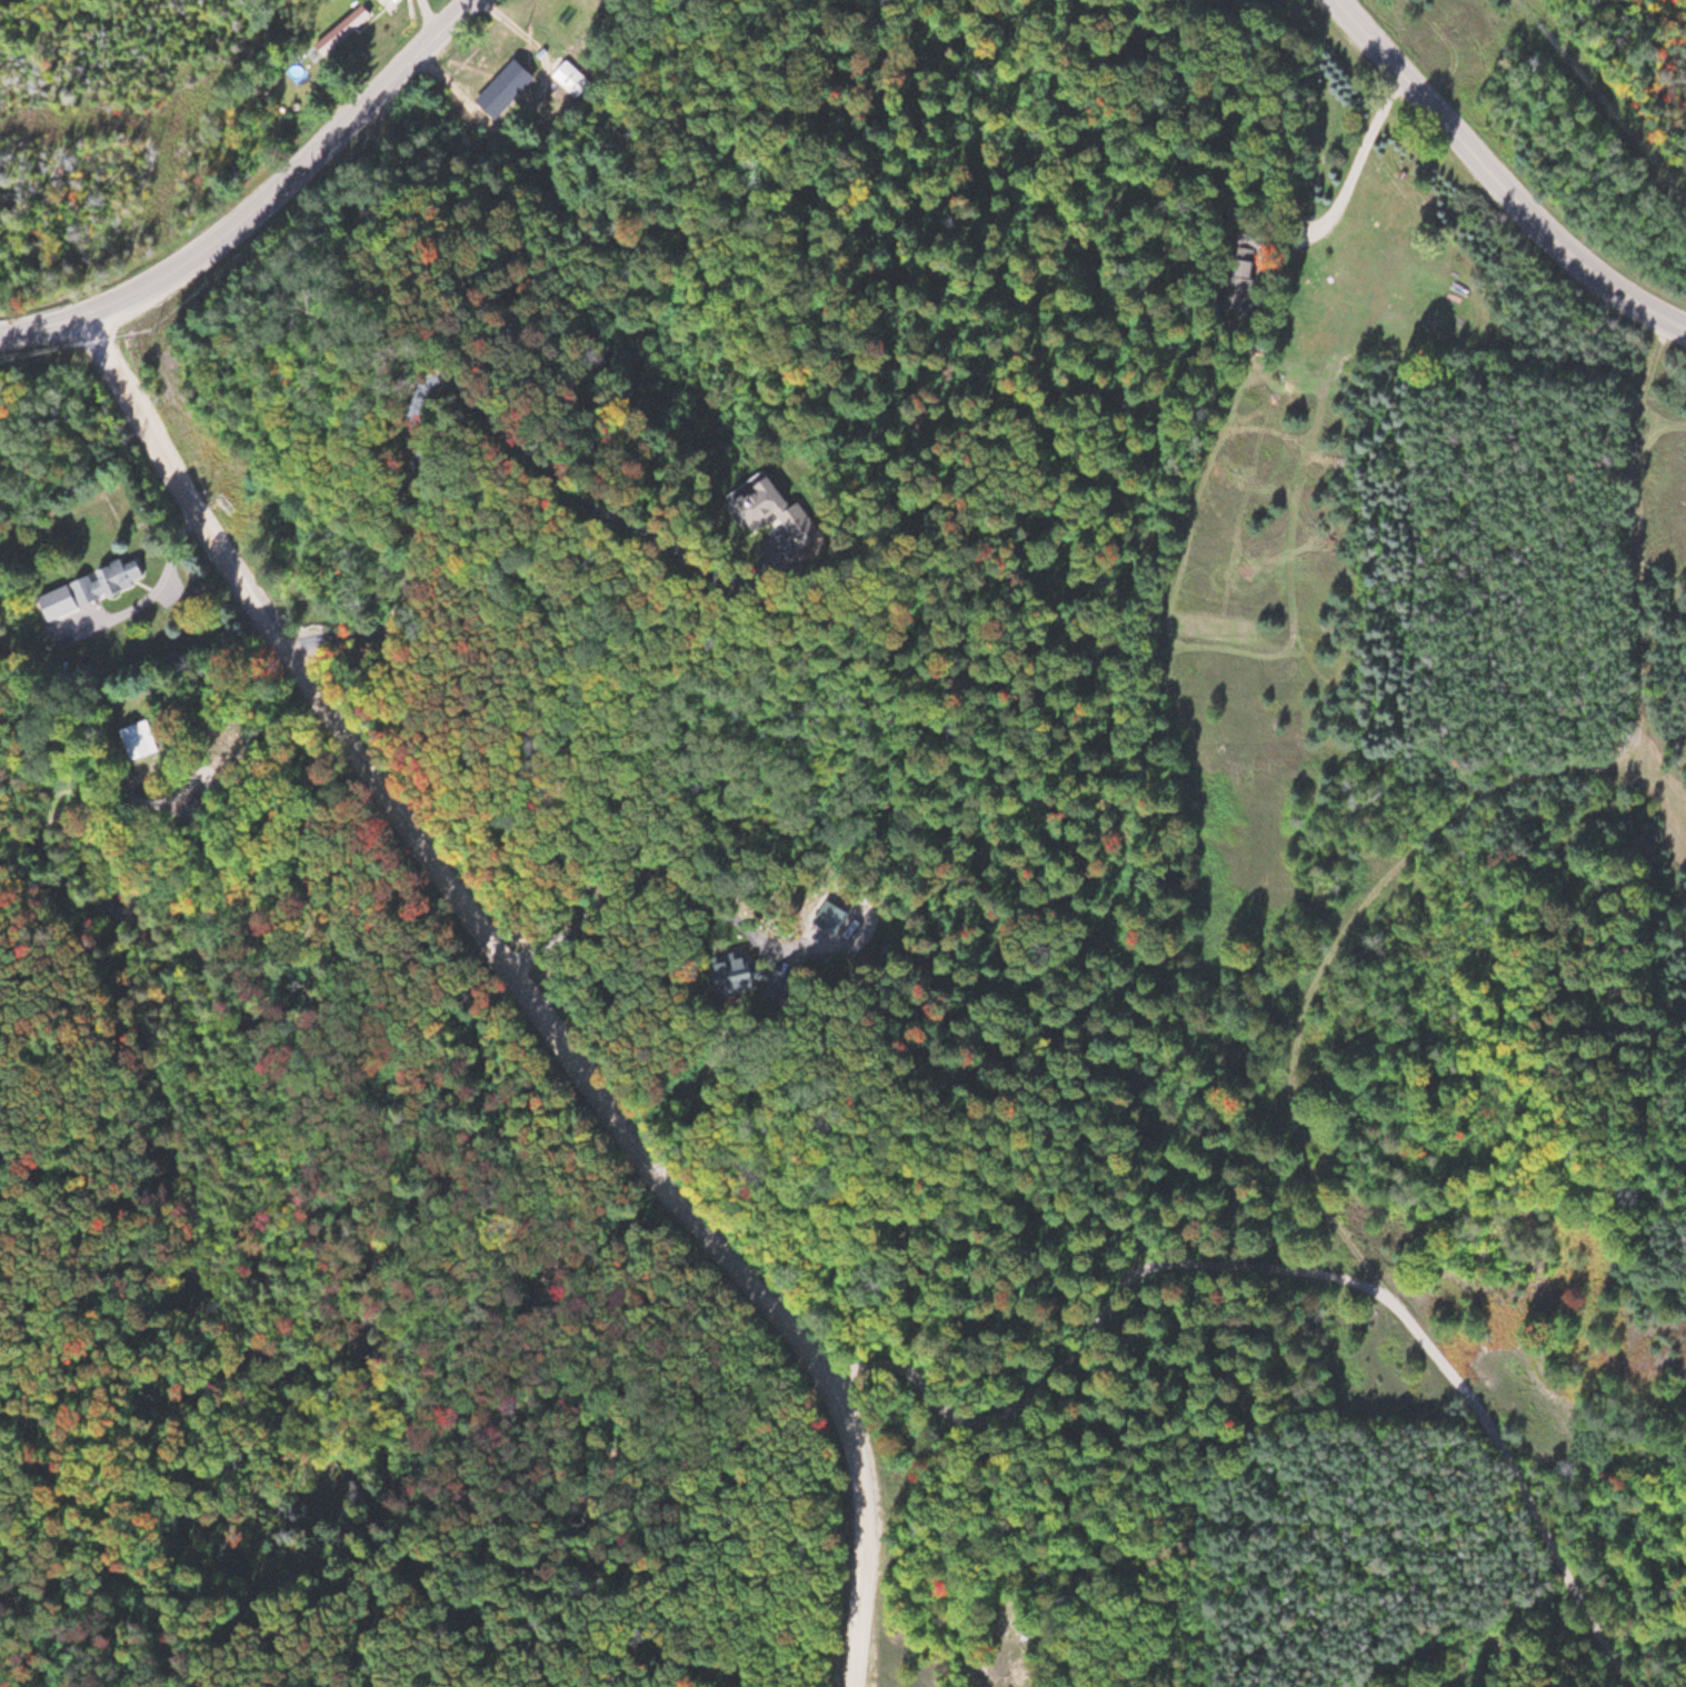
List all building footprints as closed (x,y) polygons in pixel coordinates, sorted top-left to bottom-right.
[(314,41),(325,54),(372,15),(361,2),(314,41)] [(481,100),(500,118),(540,77),(521,59),(481,100)] [(586,79),(568,60),(553,74),(570,93),(586,79)] [(83,605),(152,581),(144,558),(130,563),(129,560),(74,579),(83,605)] [(159,750),(147,719),(121,729),(133,760),(159,750)] [(726,998),(764,986),(754,951),(716,962),(726,998)]
